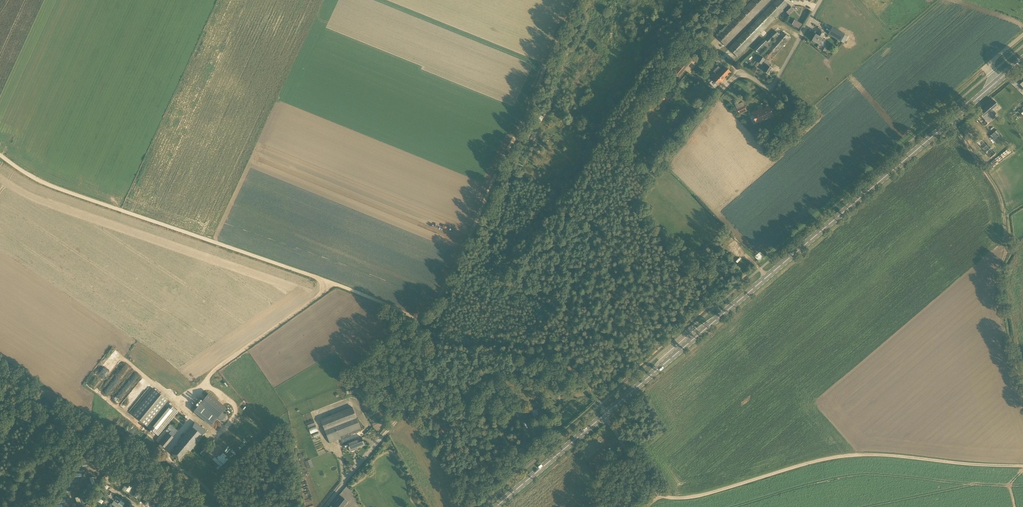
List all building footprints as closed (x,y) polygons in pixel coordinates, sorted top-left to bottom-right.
[(716,37),(720,41),(723,38),(726,42),(745,23),(746,25),(771,0),(752,0),(716,37)] [(784,10),(789,14),(794,9),(784,0),(776,0),(729,48),(738,57),(784,10)] [(795,20),(792,25),(800,29),(803,24),(795,20)] [(841,42),(844,35),(832,28),(828,35),(841,42)] [(790,38),(783,31),(780,34),(773,29),(755,50),(761,55),(766,49),(770,54),(771,53),(775,56),(790,38)] [(812,41),(819,45),(821,46),(823,45),(825,42),(824,40),(822,39),(822,38),(825,33),(821,30),(818,36),(816,35),(812,41)] [(693,61),(687,56),(677,68),(676,67),(673,71),(672,73),(678,78),(693,61)] [(762,65),(766,59),(760,56),(756,62),(762,65)] [(764,64),(763,66),(762,68),(764,69),(763,72),(769,75),(773,69),(764,64)] [(719,70),(711,79),(718,86),(731,73),(725,67),(721,72),(719,70)] [(659,107),(665,99),(661,96),(656,104),(659,107)] [(975,116),(984,126),(995,117),(994,116),(996,114),(993,111),(999,106),(994,100),(975,116)] [(746,111),(745,107),(743,102),(738,104),(738,102),(734,104),(739,114),(746,111)] [(751,113),(756,124),(773,116),(769,107),(763,110),(762,108),(751,113)] [(997,130),(990,136),(996,142),(1002,137),(997,130)] [(530,147),(535,137),(531,134),(525,145),(530,147)] [(993,159),(997,155),(982,139),(978,142),(993,159)] [(988,164),(992,169),(1013,153),(1010,148),(988,164)] [(708,259),(713,250),(707,247),(702,256),(708,259)] [(346,389),(347,389),(347,394),(368,391),(367,385),(346,389)] [(178,412),(171,406),(171,405),(153,389),(131,414),(134,417),(158,436),(178,412)] [(208,394),(201,403),(193,413),(210,427),(218,417),(225,408),(208,394)] [(354,408),(321,420),(330,443),(362,431),(354,408)] [(179,460),(188,450),(190,452),(206,432),(195,423),(178,442),(180,444),(172,454),(179,460)] [(309,428),(311,434),(319,431),(316,426),(309,428)] [(173,437),(165,431),(164,430),(156,441),(164,448),(173,437)] [(212,438),(207,445),(211,447),(215,441),(212,438)] [(362,438),(348,443),(344,445),(345,449),(349,448),(351,452),(356,450),(355,449),(365,445),(362,438)] [(314,467),(311,460),(305,462),(308,469),(314,467)] [(84,467),(89,466),(89,462),(80,463),(81,468),(75,469),(77,477),(83,476),(82,472),(85,471),(84,467)] [(333,506),(334,506),(344,506),(349,502),(342,496),(333,506)]
